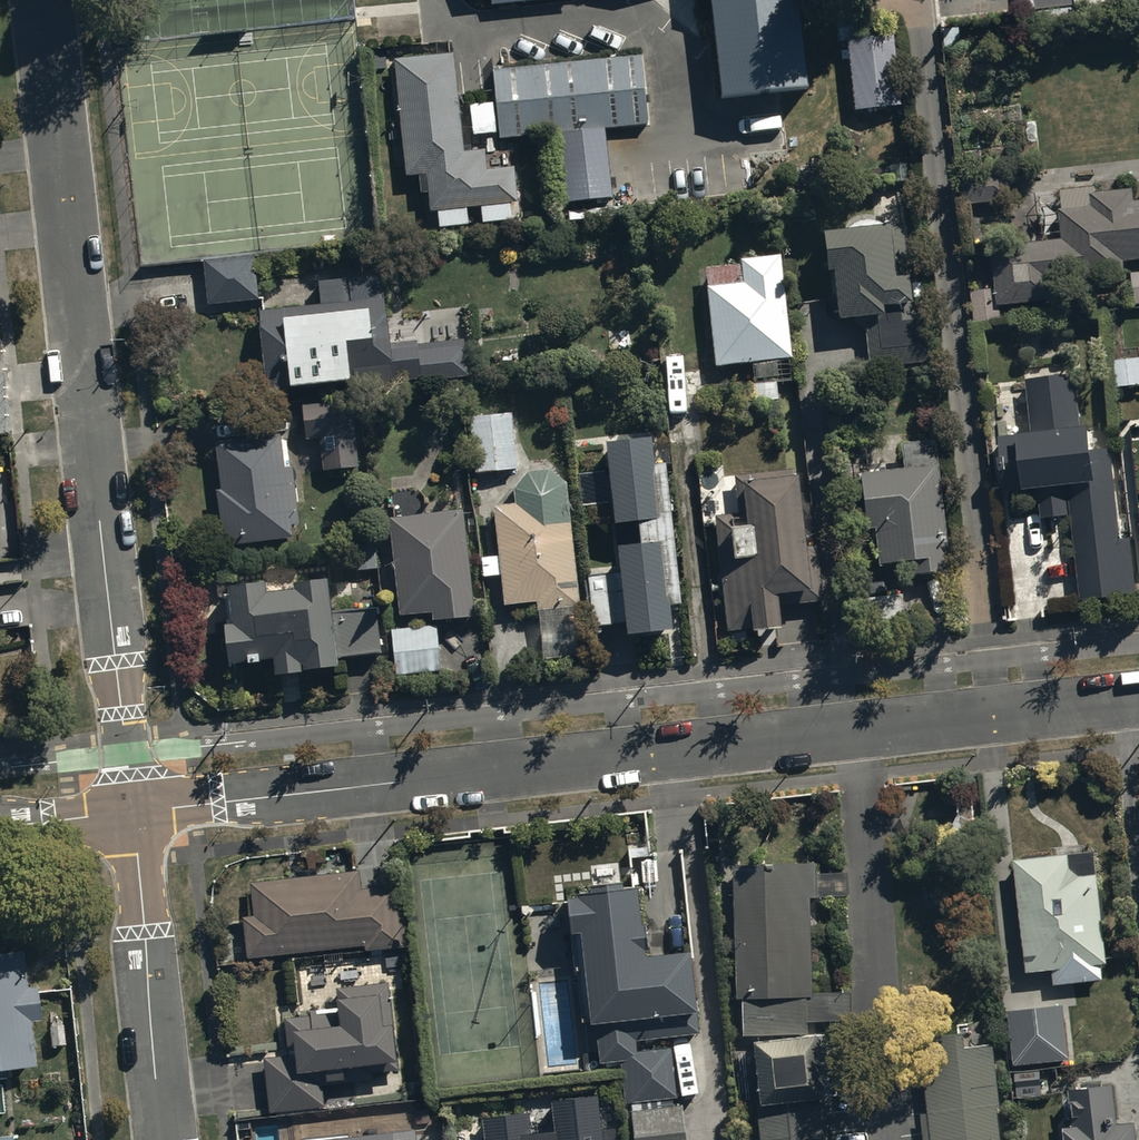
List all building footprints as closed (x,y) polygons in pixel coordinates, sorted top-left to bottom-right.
[(722,93),(805,85),(796,0),(712,0),(722,93)] [(891,35),(842,40),(851,117),(900,111),(891,35)] [(644,53),(490,67),(497,145),(564,139),(570,199),(608,196),(602,134),(651,129),(644,53)] [(450,57),(389,64),(402,180),(429,177),(433,214),(518,205),(514,170),(485,173),(483,147),(460,150),(450,57)] [(1013,173),(958,178),(962,209),(1016,204),(1013,173)] [(1124,264),(1138,263),(1138,206),(1134,206),(1133,195),(1096,198),(1095,191),(1060,194),(1062,213),(1059,213),(1062,244),(992,250),(996,292),(971,294),(974,328),(981,328),(982,334),(994,333),(993,325),(1003,324),(1001,309),(1056,304),(1054,285),(1126,279),(1124,264)] [(845,236),(819,238),(823,279),(834,278),(838,324),(852,326),(865,337),(868,367),(932,361),(926,304),(911,304),(902,227),(886,229),(874,223),(863,222),(852,227),(845,236)] [(253,260),(201,266),(206,308),(258,302),(253,260)] [(777,262),(705,270),(716,367),(789,359),(777,262)] [(320,310),(259,314),(265,391),(289,389),(289,394),(355,389),(356,397),(392,394),(391,385),(467,379),(464,344),(388,350),(382,281),(319,286),(320,310)] [(1070,518),(1080,604),(1137,597),(1130,541),(1121,542),(1111,454),(1090,456),(1088,435),(1081,436),(1074,381),(1027,387),(1033,441),(1019,442),(1019,439),(999,441),(1002,463),(999,464),(1001,479),(1003,478),(1006,497),(1025,494),(1025,499),(1039,498),(1042,521),(1070,518)] [(356,402),(301,406),(304,443),(318,442),(321,475),(361,472),(356,402)] [(468,418),(474,477),(515,473),(510,414),(468,418)] [(220,492),(215,493),(222,551),(294,542),(293,529),(301,528),(298,506),(305,505),(300,471),(291,472),(287,437),(215,446),(220,492)] [(903,473),(859,477),(864,533),(875,532),(879,572),(907,569),(908,580),(949,576),(937,443),(900,446),(903,473)] [(605,451),(614,530),(637,528),(640,552),(616,554),(619,577),(588,580),(593,632),(626,628),(627,644),(671,639),(668,612),(680,611),(665,470),(653,471),(651,446),(605,451)] [(737,516),(714,519),(726,635),(751,633),(751,639),(782,636),(779,611),(822,606),(816,550),(805,551),(798,482),(795,482),(794,473),(733,479),(737,516)] [(551,474),(526,476),(514,493),(515,507),(493,510),(498,559),(482,561),(484,580),(499,578),(503,609),(535,606),(536,616),(580,612),(567,485),(551,474)] [(431,617),(432,624),(474,621),(465,515),(432,518),(430,501),(380,506),(382,525),(390,524),(399,620),(431,617)] [(337,674),(336,662),(383,657),(378,610),(331,615),(327,584),(293,588),(293,595),(267,598),(266,589),(227,593),(231,631),(223,632),(228,672),(247,670),(247,673),(259,672),(259,667),(273,666),(275,683),(302,680),(302,678),(337,674)] [(392,630),(395,679),(440,676),(437,627),(392,630)] [(1054,859),(1014,863),(1027,978),(1053,975),(1055,989),(1103,984),(1101,970),(1109,970),(1096,855),(1077,857),(1076,846),(1053,848),(1054,859)] [(806,1025),(829,1024),(828,995),(813,996),(808,868),(730,872),(735,1004),(742,1004),(743,1039),(806,1036),(806,1025)] [(241,921),(246,962),(364,950),(365,957),(383,955),(384,966),(401,964),(400,952),(408,951),(401,888),(362,892),(361,875),(250,886),(254,919),(241,921)] [(572,941),(581,1027),(581,1029),(589,1028),(589,1032),(595,1032),(598,1067),(620,1065),(624,1107),(675,1102),(670,1052),(637,1056),(636,1043),(700,1037),(698,1018),(695,1018),(689,958),(643,963),(642,956),(647,956),(645,932),(639,933),(635,893),(622,894),(622,890),(589,893),(590,898),(576,900),(576,905),(566,906),(570,942),(572,941)] [(5,1084),(5,1077),(35,1074),(31,1025),(39,1024),(36,990),(26,991),(23,958),(0,960),(0,1084),(5,1084)] [(265,1062),(270,1118),(325,1112),(323,1088),(373,1083),(372,1071),(396,1069),(388,986),(335,991),(338,1018),(285,1023),(288,1060),(265,1062)] [(1066,1009),(1009,1013),(1015,1101),(1053,1099),(1051,1066),(1070,1065),(1066,1009)] [(993,1048),(966,1051),(964,1036),(943,1039),(945,1055),(920,1058),(927,1117),(921,1117),(923,1139),(1004,1139),(993,1048)] [(816,1042),(754,1048),(760,1113),(822,1108),(816,1042)] [(1137,1128),(1118,1130),(1115,1090),(1072,1094),(1076,1133),(1065,1134),(1065,1139),(1138,1139),(1137,1128)] [(484,1139),(601,1139),(598,1103),(552,1106),(554,1138),(530,1139),(528,1116),(483,1120),(484,1139)] [(672,1104),(630,1108),(632,1139),(688,1139),(686,1116),(683,1117),(682,1110),(672,1110),(672,1104)] [(824,1113),(756,1121),(759,1139),(827,1139),(824,1113)] [(309,1139),(417,1139),(416,1127),(309,1139)]
